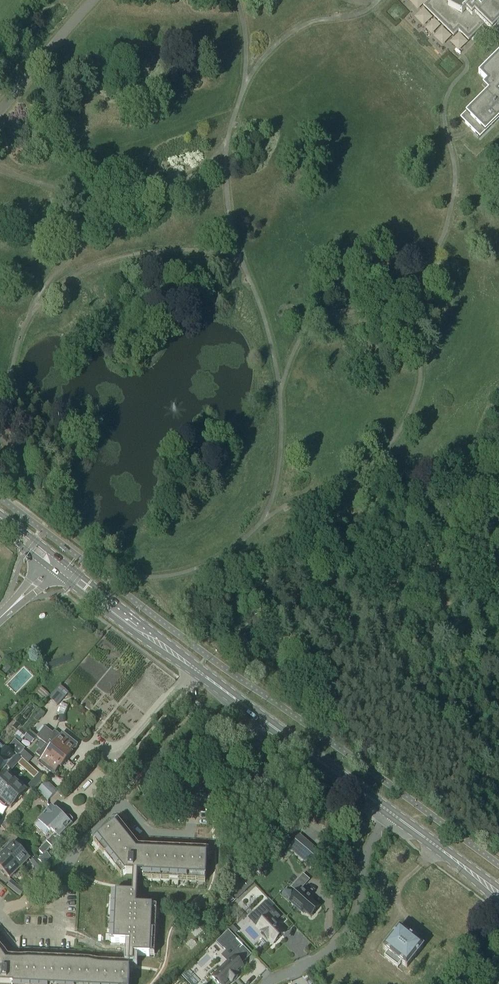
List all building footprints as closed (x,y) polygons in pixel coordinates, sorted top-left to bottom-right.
[(428,2),(423,7),(453,37),(459,32),(468,42),(485,26),(492,33),(498,27),(498,0),(427,0),(428,2)] [(478,73),(486,81),(483,85),(488,90),(460,118),(480,138),(498,119),(498,52),(478,73)] [(5,674),(11,669),(7,665),(2,671),(5,674)] [(61,686),(50,699),(58,705),(69,693),(61,686)] [(39,750),(36,754),(40,757),(41,755),(44,758),(40,762),(39,763),(53,775),(60,766),(61,768),(66,762),(72,754),(70,753),(77,745),(63,734),(61,737),(55,732),(53,734),(45,727),(37,738),(46,745),(41,751),(39,750)] [(29,731),(24,737),(31,744),(37,738),(29,731)] [(18,757),(25,749),(15,740),(8,748),(18,757)] [(14,756),(5,747),(1,752),(0,751),(0,770),(14,756)] [(12,771),(22,760),(16,755),(7,766),(12,771)] [(16,782),(6,773),(0,780),(0,800),(16,782)] [(33,791),(45,778),(39,773),(28,786),(33,791)] [(48,801),(57,791),(47,781),(37,791),(48,801)] [(26,791),(16,782),(0,800),(0,803),(5,807),(7,804),(11,808),(26,791)] [(39,851),(43,855),(38,861),(44,866),(51,858),(46,853),(52,848),(61,840),(59,838),(73,823),(73,820),(70,817),(67,817),(65,819),(53,807),(39,822),(50,832),(51,830),(55,834),(46,843),(47,843),(39,851)] [(117,824),(95,841),(121,873),(133,874),(133,886),(132,891),(132,894),(114,894),(111,942),(130,943),(129,967),(133,967),(134,956),(152,956),(155,908),(136,907),(138,877),(205,881),(207,853),(138,850),(117,824)] [(299,836),(289,848),(310,867),(321,855),(299,836)] [(29,859),(14,844),(10,847),(7,844),(1,850),(20,869),(29,859)] [(20,869),(1,850),(0,852),(0,868),(10,878),(20,869)] [(35,858),(30,862),(39,873),(44,869),(35,858)] [(20,896),(24,891),(12,881),(8,886),(20,896)] [(246,881),(240,886),(246,892),(252,886),(246,881)] [(302,890),(291,902),(310,919),(311,917),(319,924),(326,914),(317,906),(318,904),(302,890)] [(265,902),(254,913),(263,922),(257,928),(262,933),(261,934),(267,940),(268,939),(273,944),(285,933),(275,923),(281,918),(265,902)] [(407,968),(423,947),(399,928),(383,949),(388,953),(383,958),(398,970),(402,964),(407,968)] [(212,978),(218,983),(229,983),(231,982),(232,983),(238,977),(236,975),(243,968),(240,965),(246,959),(239,952),(231,943),(236,939),(228,932),(217,943),(223,950),(224,949),(226,951),(221,956),(228,963),(212,978)] [(129,967),(94,965),(7,962),(0,952),(0,983),(128,983),(129,967)]
